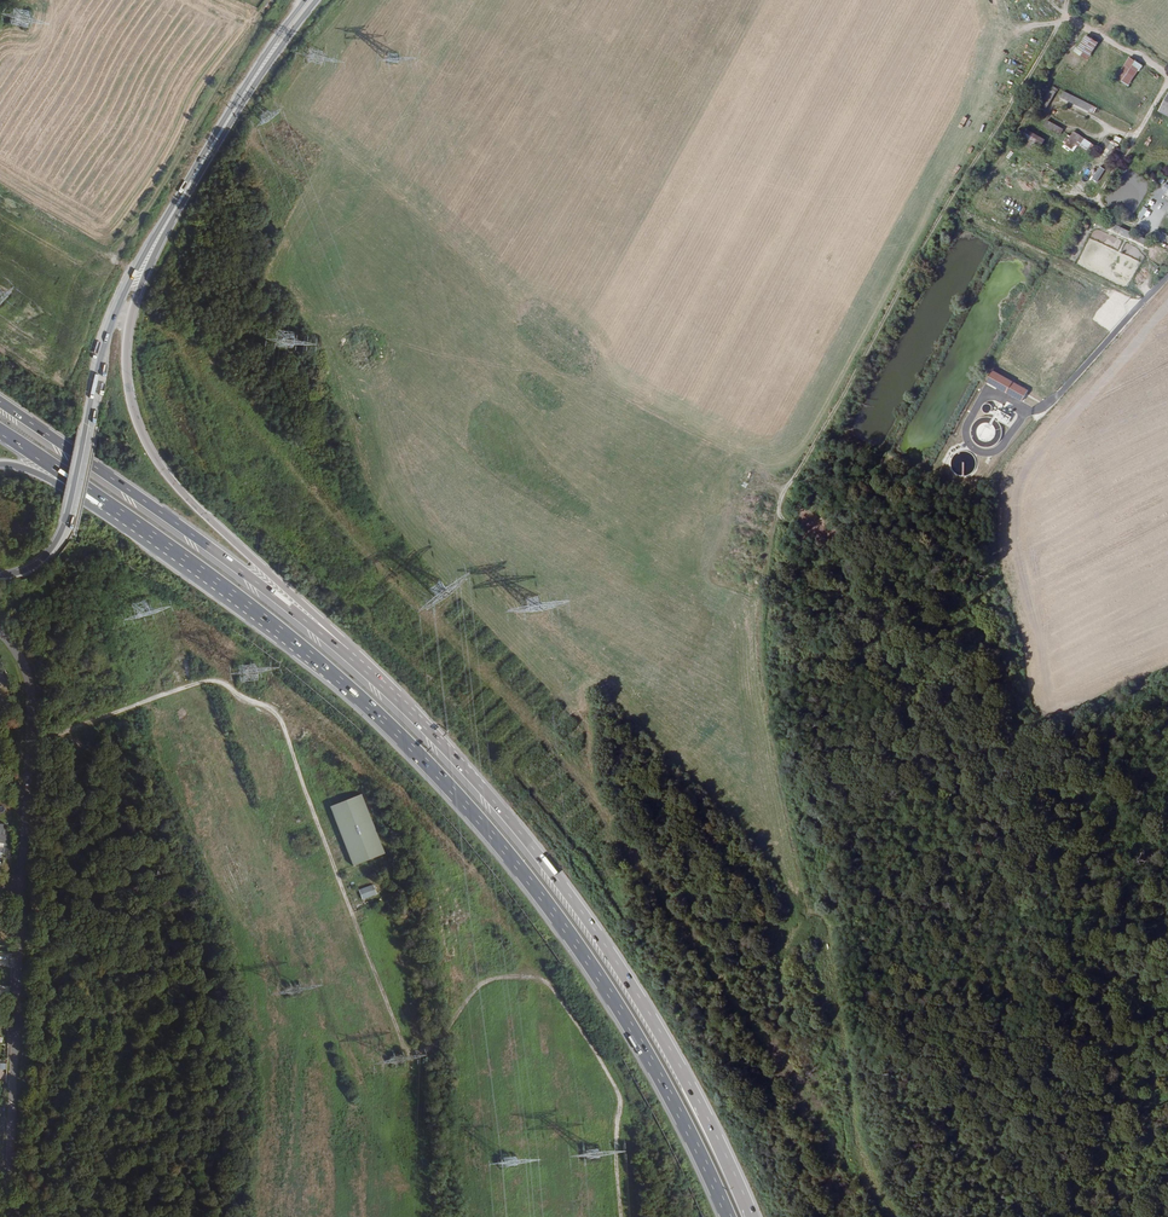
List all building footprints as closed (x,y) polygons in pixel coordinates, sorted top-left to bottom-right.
[(1073,52),(1085,61),(1097,44),(1085,35),(1073,52)] [(1115,80),(1129,87),(1141,64),(1127,57),(1115,80)] [(1056,92),(1051,90),(1038,117),(1042,119),(1056,92)] [(1065,92),(1062,97),(1089,111),(1092,106),(1065,92)] [(1159,112),(1167,117),(1167,93),(1159,112)] [(970,113),(966,118),(972,122),(975,117),(970,113)] [(1049,122),(1046,127),(1063,136),(1065,132),(1065,131),(1049,122)] [(1029,131),(1021,143),(1039,155),(1047,142),(1029,131)] [(1093,145),(1072,132),(1066,141),(1088,154),(1093,145)] [(1089,161),(1085,169),(1088,171),(1093,163),(1089,161)] [(1158,212),(1161,205),(1152,200),(1148,208),(1158,212)] [(1137,218),(1141,220),(1143,216),(1147,218),(1150,211),(1142,207),(1137,218)] [(1107,221),(1105,226),(1148,247),(1151,242),(1107,221)] [(179,671),(173,672),(175,685),(182,684),(179,671)] [(365,795),(332,805),(352,866),(385,855),(365,795)] [(362,900),(377,895),(373,884),(359,890),(362,900)]
